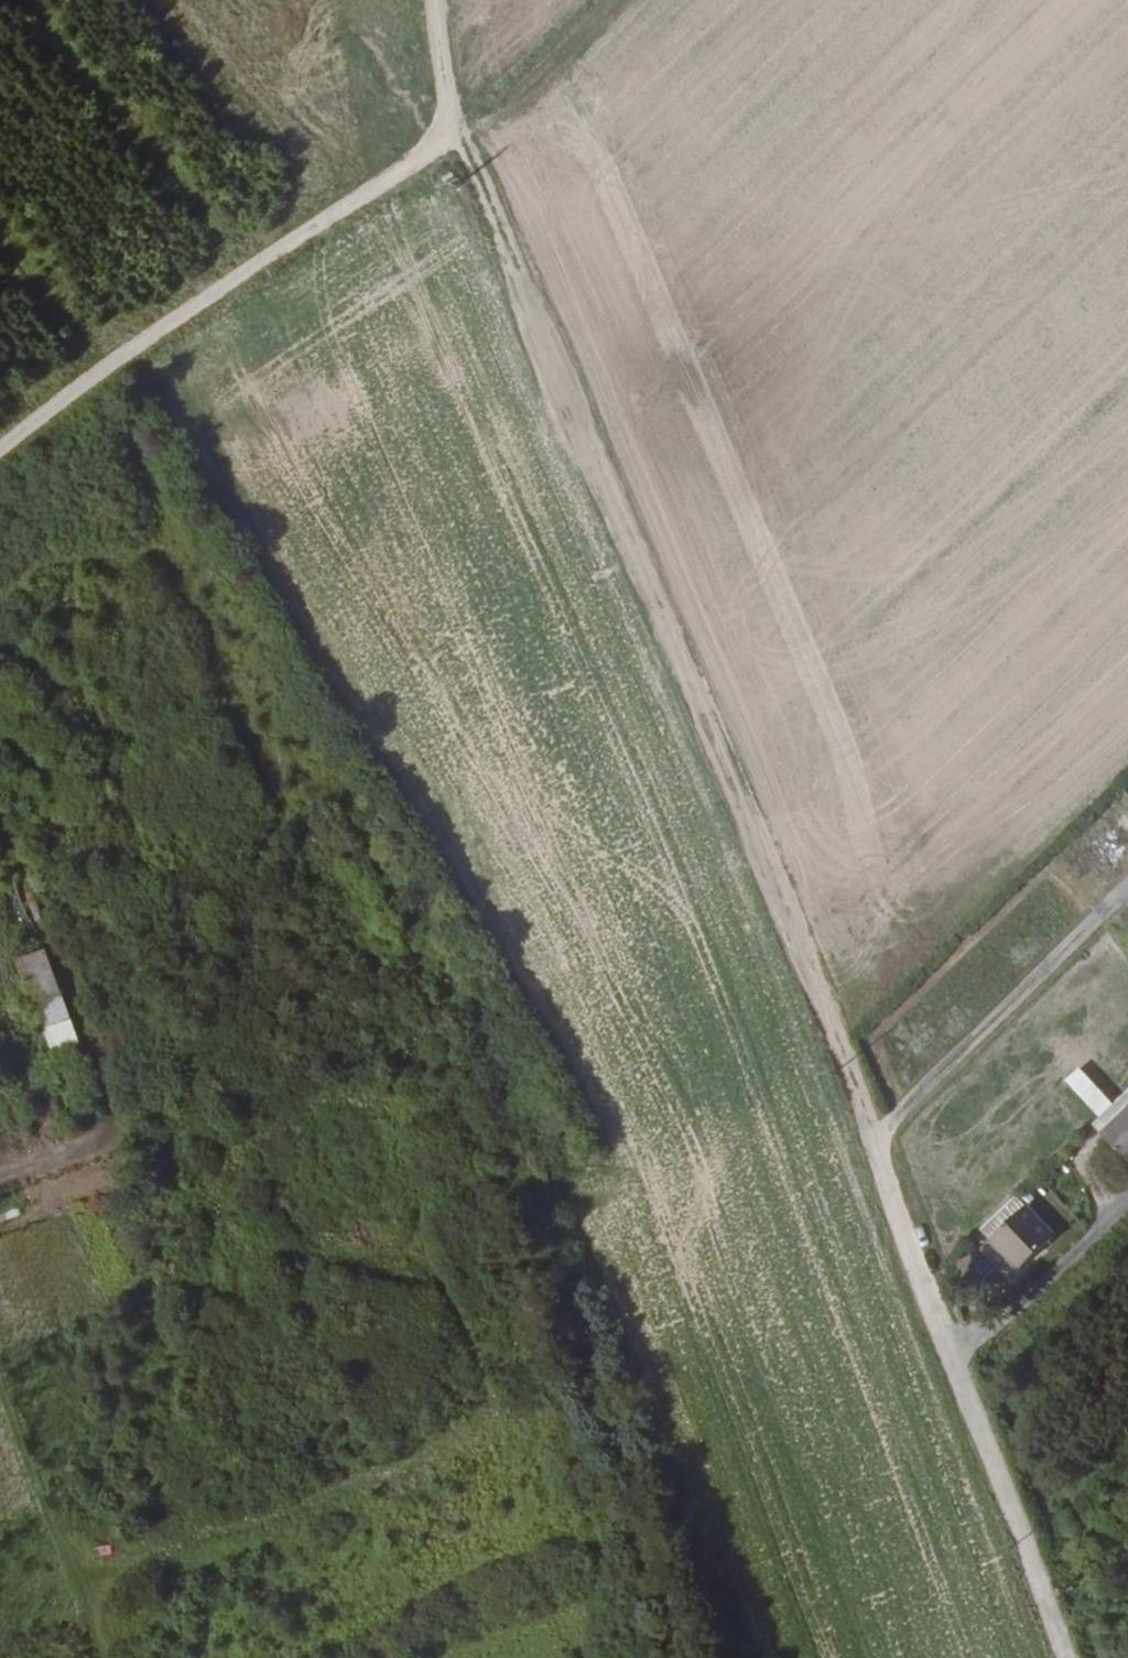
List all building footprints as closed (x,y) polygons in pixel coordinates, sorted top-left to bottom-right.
[(4,886),(0,887),(0,904),(4,915),(29,906),(20,881),(12,884),(10,878),(3,881),(4,886)] [(12,959),(48,1054),(78,1043),(42,948),(12,959)] [(1091,1127),(1127,1166),(1127,1092),(1091,1127)] [(1015,1197),(979,1231),(1017,1271),(1055,1239),(1015,1197)] [(0,1205),(0,1225),(14,1220),(7,1203),(0,1205)] [(0,1526),(0,1554),(9,1551),(0,1526)]
